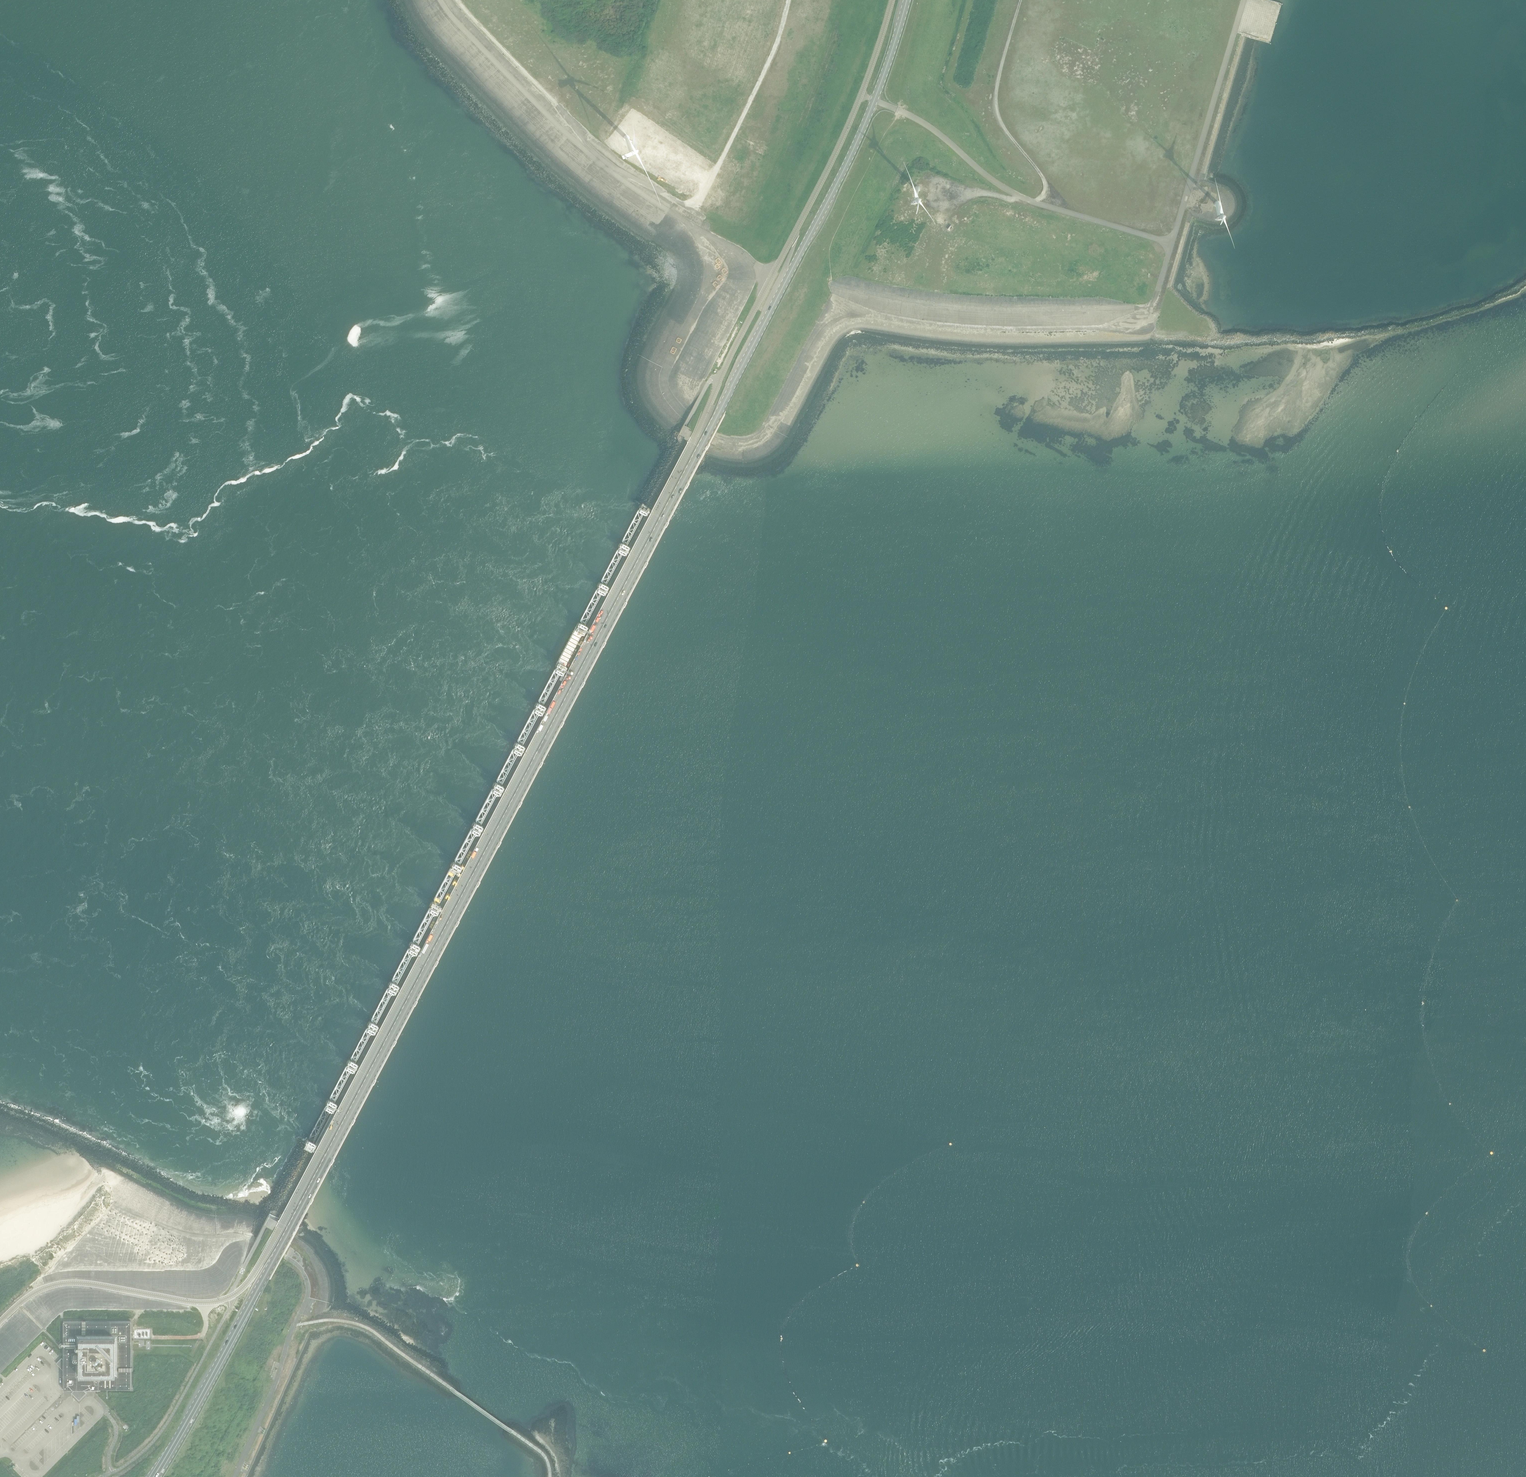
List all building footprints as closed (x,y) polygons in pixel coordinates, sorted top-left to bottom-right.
[(683,425),(679,433),(688,438),(690,434),(692,429),(691,429),(688,427),(687,427),(684,425),(683,425)] [(639,510),(638,510),(645,513),(646,513),(649,509),(648,508),(649,506),(648,505),(647,506),(643,504),(643,503),(642,502),(640,506),(639,506),(637,509),(639,510)] [(624,553),(625,553),(629,546),(628,545),(622,541),(622,542),(621,541),(617,549),(618,549),(618,550),(624,553)] [(603,593),(604,593),(608,586),(607,585),(607,584),(601,581),(601,582),(600,581),(596,589),(597,589),(597,590),(603,593)] [(582,632),(584,633),(588,625),(586,625),(586,624),(580,621),(580,622),(579,621),(575,629),(576,629),(576,630),(582,633),(582,632)] [(561,672),(563,673),(567,665),(565,665),(566,664),(559,661),(558,661),(554,668),(555,669),(561,673),(561,672)] [(540,712),(542,713),(546,705),(544,705),(545,704),(538,701),(537,701),(533,708),(534,709),(540,713),(540,712)] [(519,752),(521,753),(525,745),(523,744),(524,744),(517,741),(516,740),(512,748),(513,749),(519,752)] [(498,792),(500,793),(504,785),(502,784),(503,784),(496,781),(495,780),(491,788),(492,789),(498,792)] [(478,832),(479,832),(483,825),(482,824),(482,823),(476,820),(475,821),(474,820),(470,828),(471,828),(471,829),(477,832),(478,832)] [(457,872),(458,872),(462,865),(461,864),(455,860),(454,861),(453,860),(449,868),(450,868),(450,869),(456,872),(457,872)] [(436,911),(437,912),(441,904),(440,904),(440,903),(434,900),(432,900),(428,907),(430,908),(429,908),(436,912),(436,911)] [(415,951),(416,952),(420,944),(419,944),(419,943),(413,940),(411,940),(407,947),(409,948),(408,948),(415,952),(415,951)] [(394,991),(395,992),(399,984),(398,983),(392,980),(391,979),(387,987),(388,988),(387,988),(394,991)] [(373,1031),(374,1032),(378,1024),(377,1023),(371,1020),(370,1019),(366,1027),(367,1028),(373,1031)] [(352,1071),(353,1071),(357,1064),(356,1063),(350,1059),(350,1060),(349,1059),(345,1067),(346,1067),(346,1068),(352,1071)] [(331,1110),(333,1111),(337,1103),(335,1103),(336,1102),(329,1099),(328,1099),(324,1107),(325,1107),(325,1108),(331,1111),(331,1110)] [(306,1139),(304,1144),(305,1146),(312,1149),(314,1145),(315,1146),(316,1144),(314,1143),(314,1142),(308,1139),(308,1140),(306,1139)] [(268,1216),(263,1225),(264,1225),(266,1226),(267,1227),(268,1227),(271,1229),(272,1229),(275,1224),(277,1221),(277,1220),(269,1216),(268,1216)] [(61,1358),(56,1363),(63,1370),(63,1389),(75,1389),(71,1392),(79,1400),(86,1392),(83,1389),(98,1389),(131,1389),(131,1321),(63,1321),(63,1355),(63,1359),(62,1357),(61,1358)]
